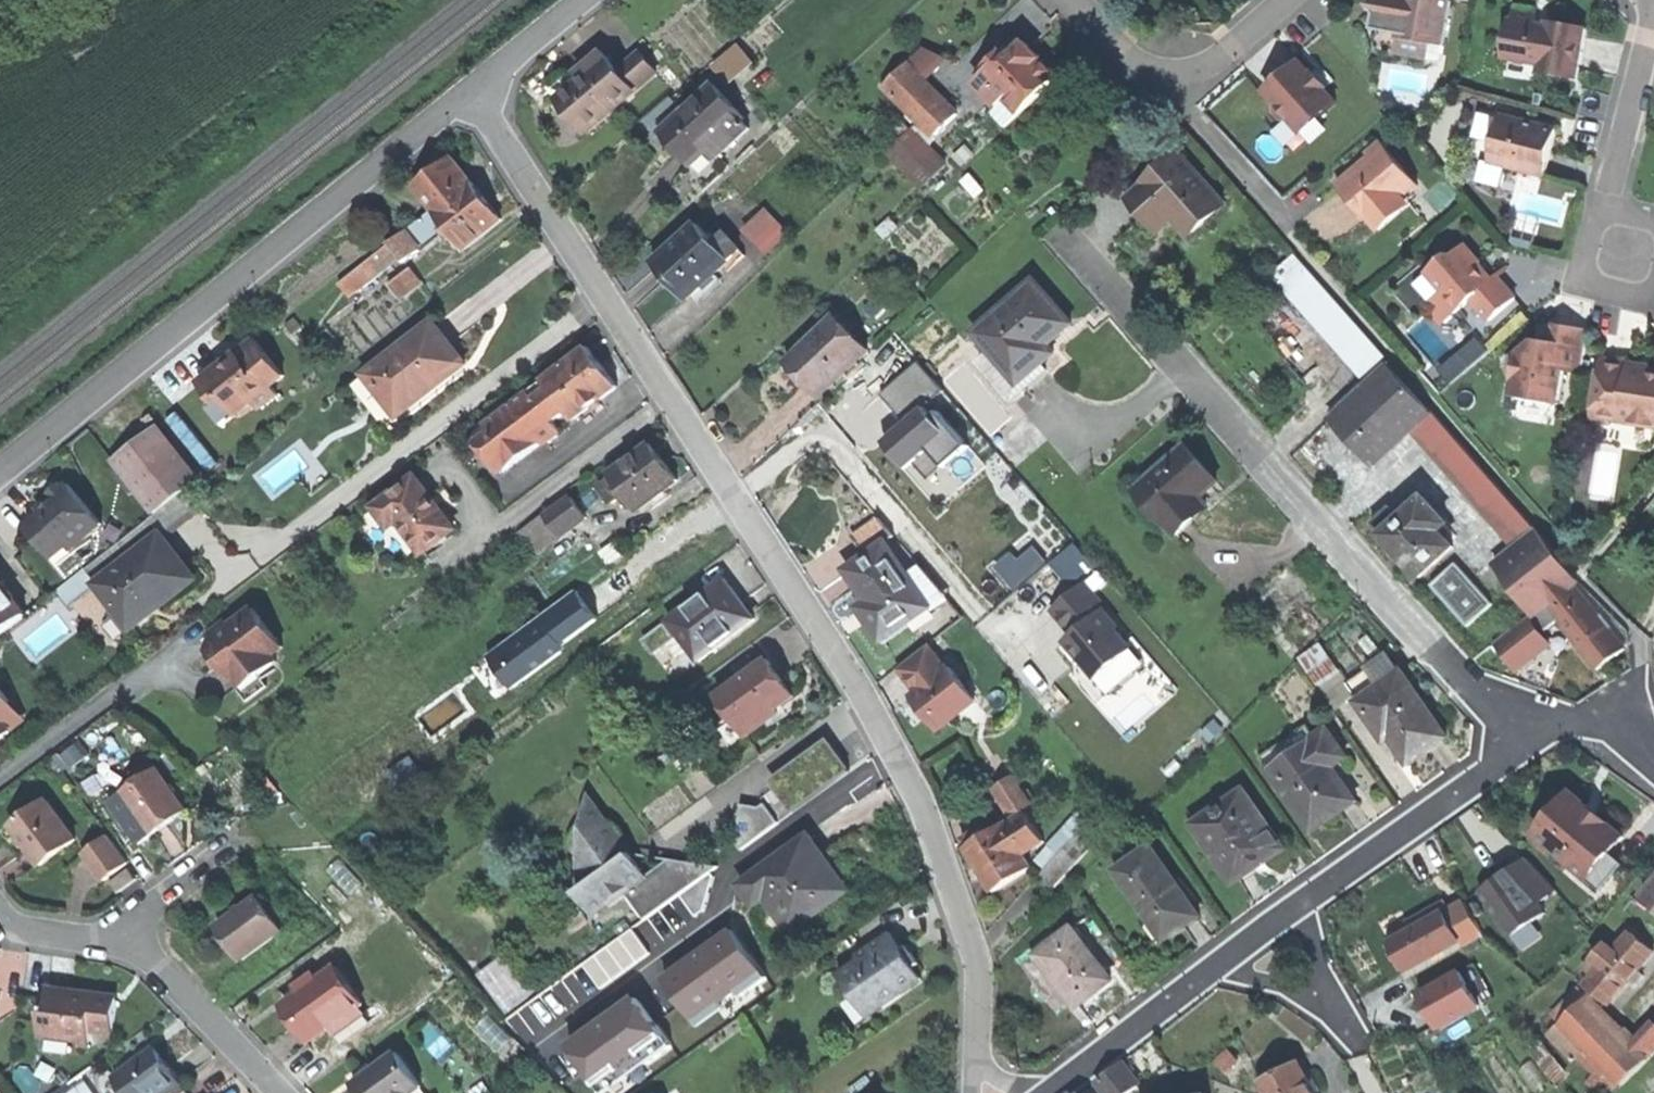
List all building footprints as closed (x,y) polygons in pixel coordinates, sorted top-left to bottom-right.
[(1401,0),(1376,0),(1370,4),(1385,26),(1388,11),(1399,11),(1401,0)] [(1399,11),(1398,14),(1403,14),(1400,34),(1400,37),(1431,42),(1444,44),(1451,0),(1401,0),(1399,11)] [(1385,26),(1384,32),(1400,34),(1403,14),(1398,14),(1399,11),(1388,11),(1385,26)] [(1510,20),(1503,58),(1540,64),(1553,66),(1551,74),(1577,78),(1585,28),(1570,25),(1548,21),(1546,32),(1534,30),(1537,15),(1513,11),(1512,20),(1510,20)] [(1400,37),(1400,34),(1384,32),(1382,49),(1429,57),(1431,42),(1400,37)] [(735,83),(764,61),(747,39),(718,61),(735,83)] [(989,77),(981,85),(999,104),(1007,96),(1022,111),(1059,75),(1042,58),(1025,41),(1017,49),(1011,43),(983,71),(989,77)] [(559,96),(587,130),(657,73),(639,51),(618,68),(602,49),(592,58),(584,64),(590,71),(559,96)] [(1265,89),(1301,132),(1335,102),(1299,60),(1282,75),(1265,89)] [(908,61),(886,82),(919,117),(941,96),(908,61)] [(551,87),(559,96),(590,71),(584,64),(566,79),(564,76),(551,87)] [(1539,72),(1551,74),(1553,66),(1540,64),(1539,72)] [(678,147),(693,164),(709,150),(744,120),(746,118),(717,83),(663,129),(678,147)] [(957,113),(941,96),(919,117),(935,134),(957,113)] [(1007,126),(1022,111),(1007,96),(999,104),(992,111),(1007,126)] [(1475,158),(1491,162),(1503,115),(1486,111),(1475,158)] [(1557,129),(1503,115),(1491,162),(1545,175),(1551,152),(1557,129)] [(751,129),(744,120),(709,150),(716,158),(751,129)] [(920,123),(892,152),(929,189),(958,160),(920,123)] [(1360,166),(1338,184),(1354,202),(1368,219),(1397,195),(1405,196),(1418,185),(1381,142),(1367,153),(1374,162),(1364,171),(1360,166)] [(417,182),(434,205),(470,177),(453,155),(417,182)] [(1181,158),(1131,201),(1148,220),(1163,208),(1174,221),(1190,240),(1225,209),(1181,158)] [(470,177),(434,205),(447,222),(441,227),(445,232),(450,238),(457,233),(466,246),(502,218),(486,198),(470,177)] [(1412,204),(1405,196),(1397,195),(1368,219),(1379,232),(1412,204)] [(408,260),(445,232),(441,227),(447,222),(434,205),(392,240),(403,254),(408,260)] [(1160,234),(1174,221),(1163,208),(1148,220),(1153,227),(1160,234)] [(744,228),(767,252),(787,234),(764,210),(744,228)] [(699,223),(655,262),(671,280),(686,298),(702,285),(704,287),(718,275),(716,272),(734,256),(739,261),(746,255),(725,231),(714,241),(699,223)] [(351,294),(403,254),(392,240),(340,280),(351,294)] [(1445,303),(1455,315),(1472,300),(1491,321),(1517,298),(1509,289),(1497,275),(1493,279),(1479,264),(1481,262),(1466,245),(1453,256),(1447,255),(1428,273),(1445,292),(1445,303)] [(1301,260),(1280,279),(1364,376),(1383,358),(1385,356),(1301,260)] [(413,266),(391,282),(401,296),(423,280),(413,266)] [(1443,325),(1455,315),(1445,303),(1445,292),(1428,273),(1416,283),(1438,308),(1432,313),(1443,325)] [(1036,282),(976,334),(993,353),(1020,384),(1044,363),(1036,353),(1049,342),(1072,323),(1053,301),(1036,282)] [(804,379),(818,393),(867,348),(836,315),(802,346),(808,352),(792,366),(804,379)] [(435,320),(366,373),(395,411),(413,398),(415,401),(452,372),(467,361),(449,338),(435,320)] [(1572,327),(1556,325),(1553,343),(1536,340),(1511,360),(1511,364),(1516,373),(1512,395),(1559,403),(1564,368),(1582,371),(1589,330),(1572,327)] [(225,360),(200,379),(213,397),(221,391),(236,411),(253,398),(259,405),(277,391),(271,383),(283,373),(255,336),(236,351),(238,353),(232,358),(226,363),(225,360)] [(1057,351),(1049,342),(1036,353),(1044,363),(1057,351)] [(547,382),(570,411),(576,419),(620,385),(605,366),(590,346),(545,380),(547,382)] [(787,360),(792,366),(808,352),(802,346),(787,360)] [(983,363),(1009,393),(1020,384),(993,353),(983,363)] [(1364,376),(1325,414),(1373,464),(1413,427),(1429,410),(1383,358),(1364,376)] [(1600,358),(1594,410),(1599,410),(1608,421),(1622,411),(1630,421),(1653,424),(1653,369),(1648,369),(1648,365),(1621,361),(1600,358)] [(945,468),(970,446),(939,411),(933,416),(925,407),(945,391),(919,362),(882,395),(912,429),(895,444),(913,465),(930,450),(945,468)] [(1050,370),(1044,363),(1020,384),(1009,393),(1015,400),(1050,370)] [(458,380),(452,372),(415,401),(413,398),(395,411),(366,373),(354,382),(392,431),(458,380)] [(556,422),(570,411),(547,382),(491,425),(493,427),(501,438),(488,447),(487,448),(506,473),(547,441),(554,441),(562,436),(562,430),(556,422)] [(225,420),(236,411),(221,391),(213,397),(208,401),(209,406),(220,419),(225,420)] [(1432,408),(1429,410),(1413,427),(1516,549),(1531,567),(1552,550),(1432,408)] [(169,420),(187,443),(199,434),(182,411),(169,420)] [(119,458),(158,511),(201,477),(162,426),(155,432),(119,458)] [(102,450),(111,462),(142,440),(132,427),(102,450)] [(483,440),(488,447),(501,438),(493,427),(483,435),(483,440)] [(652,443),(612,473),(614,475),(627,492),(638,508),(652,497),(654,500),(665,491),(663,489),(677,478),(665,461),(652,443)] [(1189,446),(1139,490),(1179,535),(1198,519),(1190,509),(1203,498),(1221,482),(1206,465),(1189,446)] [(614,502),(627,492),(614,475),(601,484),(614,502)] [(416,479),(375,509),(391,531),(400,525),(422,556),(455,533),(433,503),(416,479)] [(48,511),(31,524),(49,548),(66,535),(70,540),(73,545),(75,543),(103,522),(73,483),(54,497),(44,506),(48,511)] [(546,515),(561,535),(587,516),(573,496),(546,515)] [(1211,507),(1203,498),(1190,509),(1198,519),(1211,507)] [(1404,557),(1421,576),(1454,547),(1440,531),(1448,524),(1426,498),(1399,522),(1385,534),(1404,557)] [(1375,524),(1385,534),(1399,522),(1389,511),(1375,524)] [(853,535),(866,556),(888,541),(897,535),(881,517),(853,535)] [(98,582),(132,625),(197,574),(181,553),(164,531),(98,582)] [(53,553),(70,540),(66,535),(49,548),(53,553)] [(79,548),(75,543),(73,545),(70,540),(53,553),(61,563),(79,548)] [(866,556),(848,568),(867,597),(878,613),(870,619),(884,640),(933,607),(888,541),(866,556)] [(1075,583),(1096,565),(1078,544),(1057,562),(1075,583)] [(1495,567),(1510,585),(1531,567),(1516,549),(1495,567)] [(1578,581),(1552,550),(1531,567),(1510,585),(1533,615),(1549,604),(1574,584),(1578,581)] [(1019,561),(1013,554),(997,567),(1014,588),(1030,574),(1019,561)] [(1432,586),(1468,625),(1493,604),(1457,564),(1432,586)] [(670,618),(699,658),(754,619),(737,596),(725,579),(670,618)] [(27,617),(0,581),(0,637),(27,617)] [(1088,582),(1055,609),(1066,622),(1076,634),(1107,608),(1107,609),(1109,607),(1088,582)] [(1624,649),(1608,629),(1598,615),(1574,584),(1549,604),(1560,619),(1598,668),(1608,661),(1624,649)] [(1541,633),(1560,619),(1549,604),(1533,615),(1498,642),(1518,668),(1549,643),(1541,633)] [(1118,628),(1121,626),(1107,609),(1107,608),(1076,634),(1068,640),(1099,677),(1134,648),(1118,628)] [(222,643),(212,650),(223,666),(234,680),(250,668),(257,678),(279,663),(273,654),(283,647),(256,610),(232,627),(229,624),(215,634),(222,643)] [(1600,614),(1598,615),(1608,629),(1610,627),(1600,614)] [(1329,685),(1350,668),(1325,639),(1304,656),(1329,685)] [(930,644),(902,666),(921,690),(919,693),(931,709),(928,712),(941,728),(979,699),(953,666),(949,669),(930,644)] [(1350,683),(1361,699),(1400,673),(1389,657),(1350,683)] [(737,718),(750,736),(770,723),(766,718),(780,708),(798,696),(785,677),(772,658),(720,693),(737,718)] [(241,690),(257,678),(250,668),(234,680),(241,690)] [(1361,699),(1357,702),(1383,741),(1391,736),(1408,761),(1424,750),(1426,752),(1435,746),(1447,737),(1402,672),(1400,673),(1361,699)] [(12,728),(3,717),(5,704),(11,700),(0,686),(0,737),(12,728)] [(923,705),(928,712),(931,709),(919,693),(915,695),(923,705)] [(3,717),(12,728),(25,718),(11,700),(5,704),(3,717)] [(784,713),(780,708),(766,718),(770,723),(784,713)] [(732,749),(750,736),(737,718),(719,730),(732,749)] [(1264,757),(1271,768),(1316,738),(1308,727),(1264,757)] [(1271,768),(1313,831),(1336,816),(1356,802),(1334,768),(1327,758),(1342,749),(1329,729),(1316,738),(1271,768)] [(781,784),(798,808),(854,768),(833,739),(814,752),(818,758),(781,784)] [(84,740),(60,749),(67,766),(90,757),(84,740)] [(1348,758),(1342,749),(1327,758),(1334,768),(1348,758)] [(127,787),(156,830),(171,821),(190,808),(161,765),(127,787)] [(999,787),(1016,818),(1035,806),(1033,804),(1038,801),(1031,789),(1026,792),(1017,776),(999,787)] [(1192,822),(1233,884),(1253,871),(1249,864),(1281,843),(1244,788),(1192,822)] [(1583,874),(1588,878),(1609,853),(1622,836),(1595,814),(1569,792),(1534,834),(1583,874)] [(590,793),(586,821),(595,817),(606,817),(590,793)] [(740,839),(745,846),(783,819),(769,800),(765,803),(746,800),(740,839)] [(29,847),(43,867),(78,842),(50,802),(15,827),(29,847)] [(1007,825),(1025,854),(1044,841),(1027,813),(1014,821),(1007,825)] [(630,865),(631,850),(631,842),(629,834),(624,827),(615,820),(606,817),(595,817),(586,821),(579,825),(573,832),(570,843),(581,845),(578,865),(590,880),(577,889),(595,914),(626,891),(646,918),(718,865),(694,862),(671,857),(648,874),(643,867),(630,865)] [(994,889),(1033,866),(1025,854),(1007,825),(1006,824),(981,840),(975,830),(965,837),(970,846),(968,847),(979,865),(994,889)] [(770,894),(793,928),(852,888),(832,859),(813,832),(743,881),(758,903),(770,894)] [(1039,875),(1054,888),(1091,845),(1077,832),(1039,875)] [(89,854),(106,876),(130,859),(113,837),(89,854)] [(1285,849),(1281,843),(1249,864),(1253,871),(1270,860),(1285,849)] [(1150,844),(1116,867),(1164,938),(1181,926),(1198,915),(1150,844)] [(643,867),(631,850),(630,865),(643,867)] [(1623,864),(1609,853),(1588,878),(1583,874),(1580,878),(1598,894),(1623,864)] [(1502,875),(1480,891),(1511,936),(1545,913),(1537,902),(1556,890),(1526,858),(1502,875)] [(133,864),(112,880),(121,892),(142,877),(133,864)] [(1653,908),(1653,882),(1641,897),(1653,908)] [(234,940),(245,957),(286,928),(263,894),(222,923),(234,940)] [(776,940),(793,928),(770,894),(758,903),(762,909),(757,912),(776,940)] [(1464,901),(1444,912),(1459,941),(1463,947),(1483,936),(1464,901)] [(1408,922),(1412,929),(1444,912),(1439,904),(1420,915),(1408,922)] [(1390,941),(1406,970),(1459,941),(1444,912),(1412,929),(1390,941)] [(1059,936),(1038,950),(1072,1000),(1075,1005),(1093,991),(1111,979),(1075,926),(1059,936)] [(866,953),(839,971),(868,1016),(923,980),(914,966),(920,962),(916,955),(912,950),(899,959),(894,951),(901,947),(890,930),(862,949),(866,953)] [(1056,1010),(1072,1000),(1038,950),(1059,936),(1054,930),(1018,955),(1035,978),(1034,988),(1036,993),(1039,995),(1047,997),(1056,1010)] [(1585,985),(1607,1004),(1626,982),(1636,971),(1651,953),(1640,943),(1630,934),(1615,951),(1601,967),(1593,976),(1585,985)] [(1606,944),(1592,960),(1601,967),(1615,951),(1606,944)] [(1585,968),(1593,976),(1601,967),(1592,960),(1585,968)] [(503,963),(482,978),(508,1012),(529,997),(503,963)] [(304,1016),(318,1036),(334,1024),(364,1004),(367,1001),(342,965),(293,1000),(304,1016)] [(1480,1006),(1460,971),(1419,994),(1429,1012),(1438,1029),(1480,1006)] [(1643,976),(1636,971),(1626,982),(1633,988),(1643,976)] [(83,986),(50,979),(40,1022),(80,1031),(78,1039),(87,1042),(91,1023),(113,1028),(120,995),(83,986)] [(1564,1005),(1571,1012),(1588,996),(1581,989),(1564,1005)] [(1571,1012),(1562,1021),(1567,1026),(1581,1042),(1621,1084),(1647,1059),(1636,1047),(1588,996),(1571,1012)] [(369,1012),(364,1004),(334,1024),(339,1033),(369,1012)] [(1572,1050),(1581,1042),(1567,1026),(1557,1035),(1572,1050)] [(1636,1047),(1647,1059),(1653,1053),(1653,1029),(1636,1047)] [(118,1074),(131,1092),(178,1092),(188,1086),(173,1065),(159,1046),(118,1074)] [(357,1081),(365,1092),(413,1092),(426,1084),(402,1050),(357,1081)] [(1217,1062),(1226,1072),(1238,1062),(1228,1052),(1217,1062)] [(1110,1092),(1128,1092),(1138,1085),(1121,1063),(1099,1080),(1110,1092)] [(1268,1092),(1320,1092),(1310,1073),(1305,1076),(1299,1064),(1280,1074),(1263,1082),(1268,1092)] [(94,1078),(66,1092),(103,1092),(94,1078)] [(426,1084),(413,1092),(432,1092),(426,1084)]
